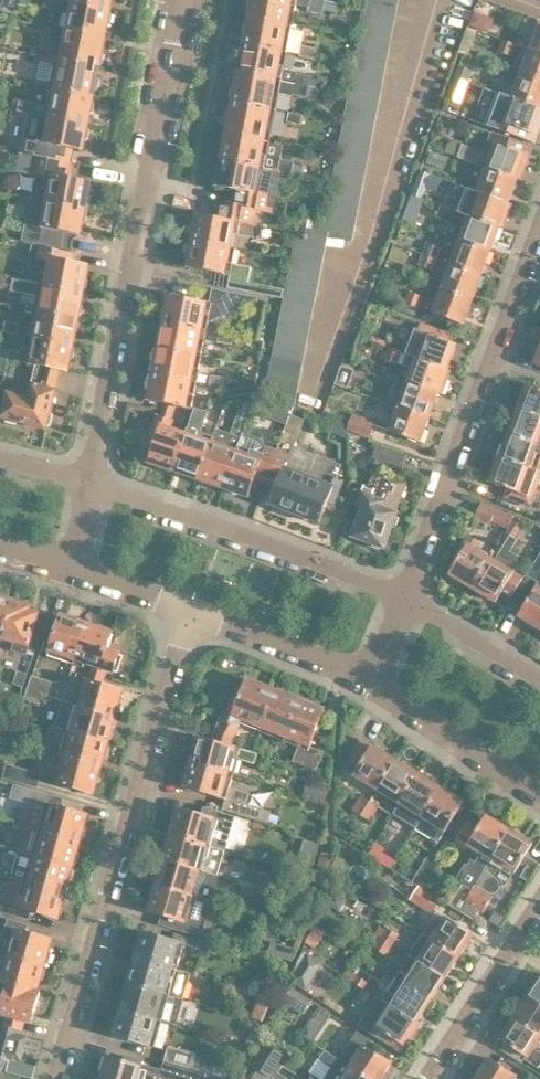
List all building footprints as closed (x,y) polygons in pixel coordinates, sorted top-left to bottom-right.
[(49,16),(53,17),(51,27),(62,29),(87,34),(86,38),(104,41),(110,12),(67,3),(67,2),(56,0),(52,0),(49,16)] [(110,12),(112,0),(56,0),(67,2),(67,3),(110,12)] [(291,26),(295,6),(307,9),(306,13),(321,16),(322,9),(334,11),(336,4),(324,1),(320,0),(251,0),(248,18),(291,26)] [(473,12),(468,26),(488,33),(493,20),(473,12)] [(242,46),(285,54),(291,26),(248,18),(242,46)] [(528,52),(539,57),(539,28),(537,27),(528,52)] [(51,31),(49,43),(59,45),(56,60),(60,60),(99,68),(104,41),(86,38),(87,34),(62,29),(61,33),(51,31)] [(509,57),(513,47),(494,39),(491,46),(497,48),(496,52),(509,57)] [(285,54),(242,46),(237,74),(280,82),(280,83),(307,88),(309,78),(294,75),(295,70),(283,68),(285,54)] [(312,60),(314,49),(299,46),(297,57),(312,60)] [(528,52),(520,49),(511,74),(519,76),(539,84),(539,57),(528,52)] [(36,56),(35,63),(38,64),(35,80),(52,84),(51,88),(60,89),(94,96),(99,68),(60,60),(56,60),(36,56)] [(466,84),(470,72),(456,67),(452,79),(466,84)] [(280,83),(280,82),(237,74),(231,102),(274,110),(277,95),(291,98),(291,96),(305,98),(312,99),(314,89),(307,88),(280,83)] [(519,76),(515,89),(504,85),(499,97),(539,111),(539,112),(539,84),(519,76)] [(458,104),(466,84),(452,79),(445,99),(458,104)] [(17,102),(15,113),(28,115),(30,115),(32,116),(45,119),(88,127),(89,124),(94,96),(60,89),(51,88),(48,107),(32,104),(17,102)] [(539,111),(499,97),(487,128),(528,143),(536,119),(539,121),(539,112),(539,111)] [(231,102),(226,130),(245,134),(244,138),(268,143),(274,110),(231,102)] [(24,140),(21,155),(45,159),(70,164),(73,151),(83,153),(88,127),(45,119),(32,116),(30,115),(28,115),(24,140)] [(299,126),(300,117),(287,115),(285,123),(299,126)] [(244,138),(245,134),(226,130),(220,158),(263,167),(263,169),(276,172),(290,175),(292,164),(278,162),(279,160),(265,157),(268,143),(244,138)] [(461,146),(456,158),(457,159),(456,160),(470,165),(470,164),(485,169),(485,170),(513,181),(517,171),(521,172),(529,150),(497,138),(490,156),(461,146)] [(429,152),(425,164),(442,171),(447,158),(429,152)] [(21,155),(18,170),(32,173),(36,174),(40,174),(35,201),(60,206),(84,211),(89,184),(70,179),(73,165),(45,159),(21,155)] [(260,182),(263,169),(263,167),(220,158),(215,187),(234,190),(231,206),(281,216),(284,200),(271,198),(273,185),(260,182)] [(485,170),(479,185),(475,194),(504,205),(513,181),(485,170)] [(415,185),(424,188),(429,176),(420,173),(415,185)] [(494,229),(504,205),(475,194),(466,218),(494,229)] [(26,217),(21,243),(60,250),(63,235),(78,238),(84,211),(60,206),(35,201),(32,218),(26,217)] [(307,221),(281,216),(231,206),(218,204),(215,219),(197,215),(192,242),(234,250),(236,236),(251,238),(253,226),(302,236),(302,232),(304,233),(305,229),(307,221)] [(438,208),(434,219),(454,226),(450,239),(457,242),(485,253),(494,229),(466,218),(438,208)] [(323,224),(307,221),(305,229),(321,232),(323,224)] [(304,237),(303,241),(323,245),(324,237),(325,233),(321,232),(305,229),(304,233),(302,232),(302,236),(301,237),(304,237)] [(192,242),(186,268),(235,278),(233,290),(280,299),(284,276),(231,265),(234,250),(192,242)] [(457,242),(449,262),(448,266),(476,277),(485,253),(457,242)] [(434,261),(439,249),(425,244),(420,256),(434,261)] [(86,267),(67,264),(68,254),(31,248),(29,260),(42,262),(38,285),(38,286),(81,294),(86,267)] [(430,272),(434,261),(420,256),(416,267),(430,272)] [(448,266),(439,290),(438,292),(466,302),(476,277),(448,266)] [(288,271),(285,287),(313,292),(316,276),(288,271)] [(38,285),(12,280),(9,292),(36,297),(33,312),(76,320),(81,294),(38,286),(38,285)] [(310,308),(313,292),(285,287),(282,302),(310,308)] [(166,295),(161,322),(205,330),(206,322),(244,304),(246,307),(254,308),(256,299),(211,290),(208,304),(166,295)] [(416,309),(421,298),(407,292),(403,304),(416,309)] [(438,292),(429,314),(458,325),(466,302),(438,292)] [(282,302),(279,318),(307,324),(310,308),(282,302)] [(76,320),(33,312),(28,338),(71,346),(76,320)] [(304,339),(307,324),(279,318),(276,334),(304,339)] [(199,356),(205,330),(161,322),(156,348),(199,356)] [(3,323),(2,330),(2,333),(15,335),(17,325),(3,323)] [(404,355),(404,356),(405,356),(414,360),(443,370),(452,346),(446,344),(449,336),(420,325),(417,333),(413,331),(404,355)] [(230,347),(232,336),(218,333),(215,344),(230,347)] [(276,334),(273,350),(301,355),(304,339),(276,334)] [(28,338),(23,364),(34,366),(58,371),(66,372),(71,346),(28,338)] [(194,382),(199,356),(156,348),(151,374),(194,382)] [(9,352),(9,351),(0,349),(0,371),(4,372),(7,361),(9,352)] [(387,349),(383,360),(396,365),(400,354),(387,349)] [(298,371),(301,355),(273,350),(270,365),(298,371)] [(16,363),(18,354),(9,352),(7,361),(16,363)] [(405,356),(401,367),(410,370),(405,383),(434,394),(438,396),(444,381),(440,379),(443,370),(414,360),(405,356)] [(270,365),(267,381),(295,387),(298,371),(270,365)] [(0,418),(45,430),(55,391),(53,391),(58,371),(34,366),(28,387),(31,388),(27,402),(6,396),(0,418)] [(352,372),(339,367),(333,386),(346,390),(352,372)] [(189,408),(194,382),(151,374),(146,400),(164,404),(174,405),(189,408)] [(221,390),(224,379),(209,376),(207,387),(221,390)] [(425,418),(434,394),(405,383),(396,379),(392,391),(401,394),(396,407),(425,418)] [(292,407),(295,387),(267,381),(264,397),(292,407)] [(539,419),(539,390),(526,385),(517,410),(539,419)] [(147,461),(171,470),(184,434),(170,430),(173,421),(169,419),(174,405),(164,404),(159,417),(155,415),(148,435),(155,437),(147,461)] [(416,443),(425,418),(396,407),(387,404),(383,414),(392,418),(387,432),(416,443)] [(196,479),(221,488),(236,446),(237,447),(242,432),(248,414),(237,410),(229,435),(214,430),(211,438),(211,437),(196,479)] [(536,446),(539,447),(539,419),(517,410),(507,435),(536,446)] [(186,429),(184,434),(171,470),(196,479),(211,437),(198,433),(200,427),(201,428),(205,416),(191,413),(188,423),(187,429),(186,429)] [(276,448),(263,485),(273,488),(267,503),(292,513),(315,455),(292,446),(302,420),(289,415),(276,448)] [(368,440),(374,424),(351,415),(345,431),(368,440)] [(236,446),(221,488),(247,497),(252,481),(263,485),(276,448),(264,444),(257,437),(242,432),(237,447),(236,446)] [(527,470),(539,474),(539,473),(539,447),(536,446),(507,435),(498,460),(527,471),(527,470)] [(370,460),(400,471),(405,457),(376,446),(370,460)] [(315,455),(292,513),(317,523),(325,503),(332,506),(341,482),(336,480),(341,465),(315,455)] [(536,486),(539,474),(527,470),(527,471),(498,460),(495,470),(491,468),(485,484),(489,486),(506,491),(503,500),(523,507),(530,484),(536,486)] [(382,548),(395,514),(394,514),(405,485),(383,477),(375,499),(362,494),(361,495),(351,491),(346,504),(355,507),(351,518),(356,519),(349,536),(382,548)] [(490,523),(506,529),(513,518),(479,503),(472,520),(488,526),(490,523)] [(496,548),(489,559),(470,589),(494,603),(512,574),(497,565),(504,553),(505,554),(523,524),(513,518),(506,529),(495,547),(496,548)] [(448,575),(470,589),(489,559),(476,552),(480,544),(467,536),(454,557),(458,559),(448,575)] [(526,576),(537,583),(517,616),(539,631),(539,630),(539,553),(526,576)] [(0,643),(12,601),(0,597),(0,645),(1,643),(0,643)] [(31,606),(12,601),(0,643),(1,643),(14,647),(13,651),(25,655),(37,614),(29,611),(31,606)] [(59,616),(46,656),(72,664),(85,624),(59,616)] [(122,630),(125,621),(118,619),(115,628),(122,630)] [(110,632),(85,624),(72,664),(82,667),(84,662),(93,665),(89,676),(102,680),(106,669),(112,671),(112,669),(115,670),(120,657),(116,656),(117,653),(104,649),(110,632)] [(22,689),(26,676),(16,672),(11,685),(22,689)] [(31,677),(27,689),(36,692),(40,679),(31,677)] [(40,679),(36,692),(40,693),(46,695),(50,682),(40,679)] [(73,705),(113,717),(121,690),(80,679),(73,705)] [(217,718),(209,740),(238,749),(239,746),(235,744),(238,736),(233,734),(237,724),(257,732),(273,691),(244,679),(236,700),(229,697),(221,719),(217,718)] [(36,692),(27,689),(24,698),(37,702),(40,693),(36,692)] [(322,710),(273,691),(257,732),(297,747),(291,762),(315,771),(322,753),(307,747),(322,710)] [(106,742),(113,717),(73,705),(73,706),(62,703),(54,728),(65,732),(66,730),(106,742)] [(59,756),(60,756),(99,767),(106,742),(66,730),(65,732),(59,756)] [(189,761),(231,774),(235,758),(252,763),(255,753),(238,749),(209,740),(196,736),(189,761)] [(46,754),(49,743),(34,739),(31,750),(46,754)] [(358,740),(344,763),(354,770),(351,775),(375,789),(393,760),(369,745),(369,746),(358,740)] [(51,782),(92,793),(99,767),(60,756),(59,756),(51,782)] [(398,803),(416,774),(393,760),(375,789),(398,803)] [(227,788),(231,774),(189,761),(181,788),(223,800),(220,811),(267,824),(270,812),(246,806),(249,794),(227,788)] [(21,785),(36,790),(40,775),(5,765),(0,779),(21,785)] [(398,803),(412,812),(396,839),(405,845),(414,830),(440,788),(416,774),(398,803)] [(306,781),(302,796),(322,801),(326,787),(306,781)] [(15,787),(11,800),(31,805),(25,826),(38,830),(60,836),(78,841),(85,815),(62,808),(64,802),(15,787)] [(440,788),(414,830),(436,844),(444,831),(443,831),(461,801),(440,788)] [(359,815),(368,801),(359,795),(350,810),(359,815)] [(375,806),(368,801),(359,815),(366,820),(375,806)] [(177,809),(169,835),(207,845),(207,846),(223,850),(232,818),(203,810),(201,816),(177,809)] [(483,815),(476,827),(465,820),(455,836),(456,836),(452,842),(464,849),(467,845),(480,854),(473,867),(469,864),(467,868),(463,865),(451,885),(456,888),(458,884),(469,891),(507,829),(483,815)] [(252,821),(249,829),(259,832),(262,824),(252,821)] [(25,826),(17,853),(30,856),(30,855),(60,863),(71,866),(78,841),(60,836),(38,830),(25,826)] [(490,893),(494,892),(497,888),(498,884),(497,880),(494,877),(491,875),(497,864),(512,873),(530,844),(507,829),(469,891),(458,884),(456,888),(453,893),(453,894),(447,904),(467,917),(474,906),(481,910),(490,895),(485,892),(486,891),(490,893)] [(169,835),(162,861),(200,871),(200,872),(216,876),(221,860),(233,864),(236,854),(223,850),(207,846),(207,845),(169,835)] [(302,841),(294,871),(306,874),(315,844),(302,841)] [(410,883),(416,887),(423,891),(431,878),(430,878),(445,853),(433,846),(410,883)] [(17,853),(10,878),(23,882),(23,880),(60,891),(63,892),(71,866),(60,863),(30,855),(30,856),(17,853)] [(390,868),(394,861),(381,853),(376,860),(390,868)] [(328,871),(332,859),(320,854),(316,866),(328,871)] [(326,876),(326,877),(336,880),(342,861),(333,857),(332,859),(328,871),(326,876)] [(162,861),(155,885),(193,896),(209,901),(216,876),(200,872),(200,871),(162,861)] [(0,913),(27,921),(31,910),(56,918),(60,904),(63,892),(60,891),(23,880),(23,882),(10,878),(3,903),(0,902),(0,913)] [(155,885),(147,914),(162,918),(161,924),(176,928),(186,931),(199,935),(209,901),(193,896),(155,885)] [(423,891),(416,887),(408,901),(430,915),(439,901),(423,891)] [(272,900),(274,893),(256,888),(254,895),(272,900)] [(327,905),(337,911),(341,904),(340,899),(333,895),(327,905)] [(488,922),(498,928),(504,918),(494,912),(488,922)] [(420,932),(456,954),(469,933),(444,917),(436,929),(426,923),(420,932)] [(10,927),(3,953),(43,964),(51,938),(10,927)] [(314,929),(305,943),(313,949),(323,935),(314,929)] [(384,931),(379,938),(391,946),(397,936),(385,929),(384,931)] [(140,932),(133,958),(173,970),(181,944),(140,932)] [(406,954),(416,960),(441,977),(456,954),(420,932),(406,954)] [(379,938),(373,934),(369,941),(375,945),(372,949),(384,957),(391,946),(379,938)] [(218,957),(220,947),(183,937),(181,945),(194,950),(218,957)] [(289,962),(293,951),(270,944),(267,956),(289,962)] [(305,992),(322,964),(302,952),(297,961),(288,981),(305,992)] [(0,963),(0,981),(2,982),(2,981),(36,991),(37,990),(43,967),(43,964),(3,953),(0,963)] [(133,958),(126,984),(166,995),(182,999),(188,973),(173,970),(133,958)] [(402,982),(427,999),(441,977),(416,960),(402,982)] [(342,975),(362,990),(367,984),(346,969),(342,975)] [(380,1000),(407,1017),(413,1021),(427,999),(402,982),(394,977),(380,1000)] [(528,997),(539,1005),(539,978),(528,997)] [(5,1016),(5,1017),(3,1025),(21,1030),(24,1021),(31,1023),(32,1017),(38,995),(39,991),(37,990),(36,991),(2,981),(2,982),(1,985),(0,988),(0,1014),(5,1016)] [(126,984),(119,1009),(149,1017),(160,1020),(175,1025),(182,999),(166,995),(126,984)] [(303,1015),(311,1002),(290,989),(281,1002),(303,1015)] [(528,997),(514,1018),(539,1035),(539,1005),(528,997)] [(358,1029),(397,1054),(417,1023),(413,1021),(407,1017),(380,1000),(378,998),(358,1029)] [(260,1025),(270,1002),(263,999),(254,1022),(260,1025)] [(160,1020),(149,1017),(119,1009),(112,1035),(152,1046),(160,1020)] [(539,1035),(514,1018),(500,1040),(504,1042),(499,1051),(520,1065),(523,1060),(537,1070),(539,1065),(539,1054),(531,1048),(539,1035)] [(312,1042),(319,1031),(307,1023),(299,1035),(312,1042)] [(6,1061),(7,1059),(19,1063),(26,1037),(1,1030),(0,1035),(0,1072),(6,1061)] [(255,1047),(259,1037),(248,1032),(243,1046),(249,1048),(251,1046),(255,1047)] [(348,1067),(348,1068),(365,1078),(379,1078),(390,1062),(362,1045),(348,1067)] [(283,1057),(267,1046),(253,1068),(257,1070),(269,1078),(283,1057)] [(166,1048),(162,1061),(222,1078),(224,1070),(212,1066),(209,1061),(194,1057),(166,1048)] [(348,1068),(348,1067),(325,1053),(319,1062),(331,1070),(325,1078),(365,1078),(348,1068)] [(140,1066),(106,1057),(100,1078),(152,1078),(153,1077),(158,1078),(158,1077),(160,1068),(141,1063),(140,1066)] [(476,1078),(511,1078),(515,1074),(519,1069),(500,1057),(496,1062),(489,1058),(476,1078)] [(162,1061),(160,1068),(158,1077),(164,1078),(197,1078),(199,1073),(209,1076),(221,1078),(222,1078),(162,1061)] [(20,1063),(17,1075),(30,1078),(33,1067),(20,1063)] [(252,1078),(268,1078),(269,1078),(257,1070),(252,1078)]
